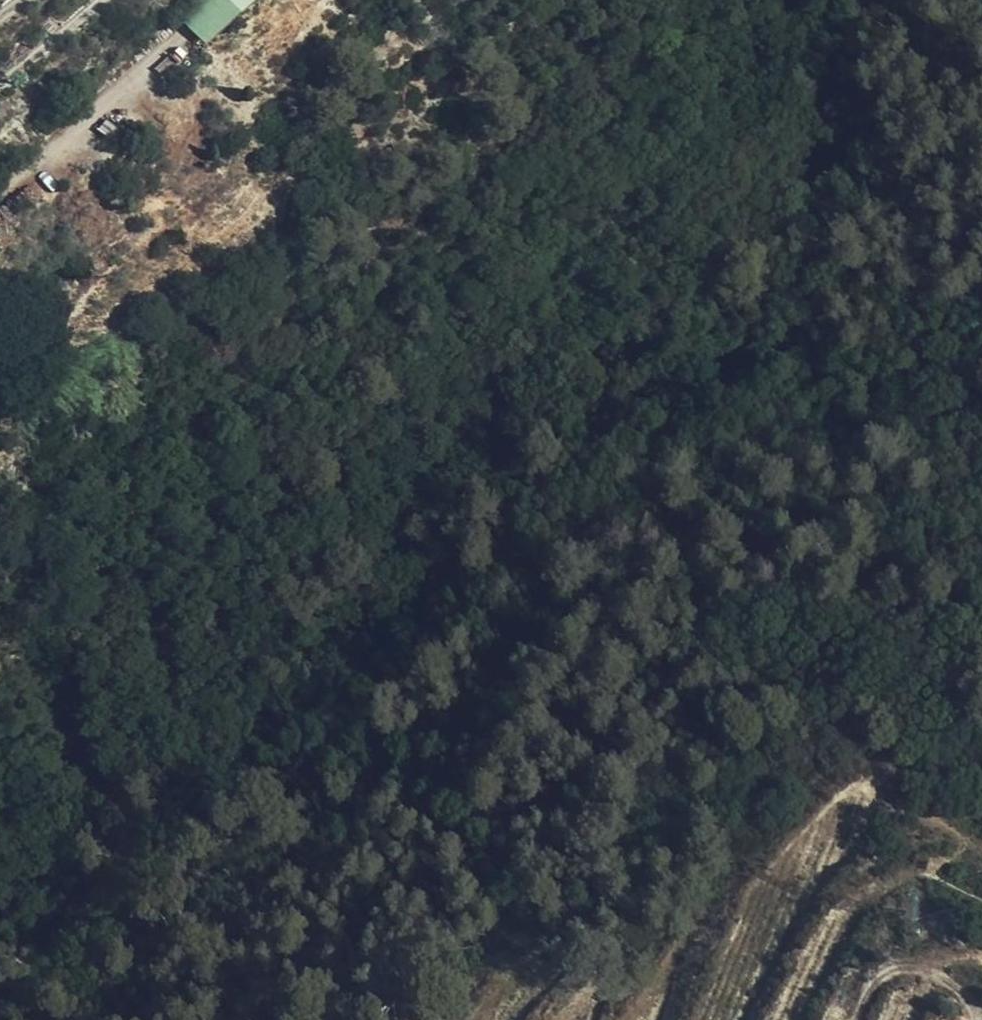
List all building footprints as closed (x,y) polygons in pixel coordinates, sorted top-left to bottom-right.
[(256,0),(189,0),(179,8),(205,40),(256,0)]
